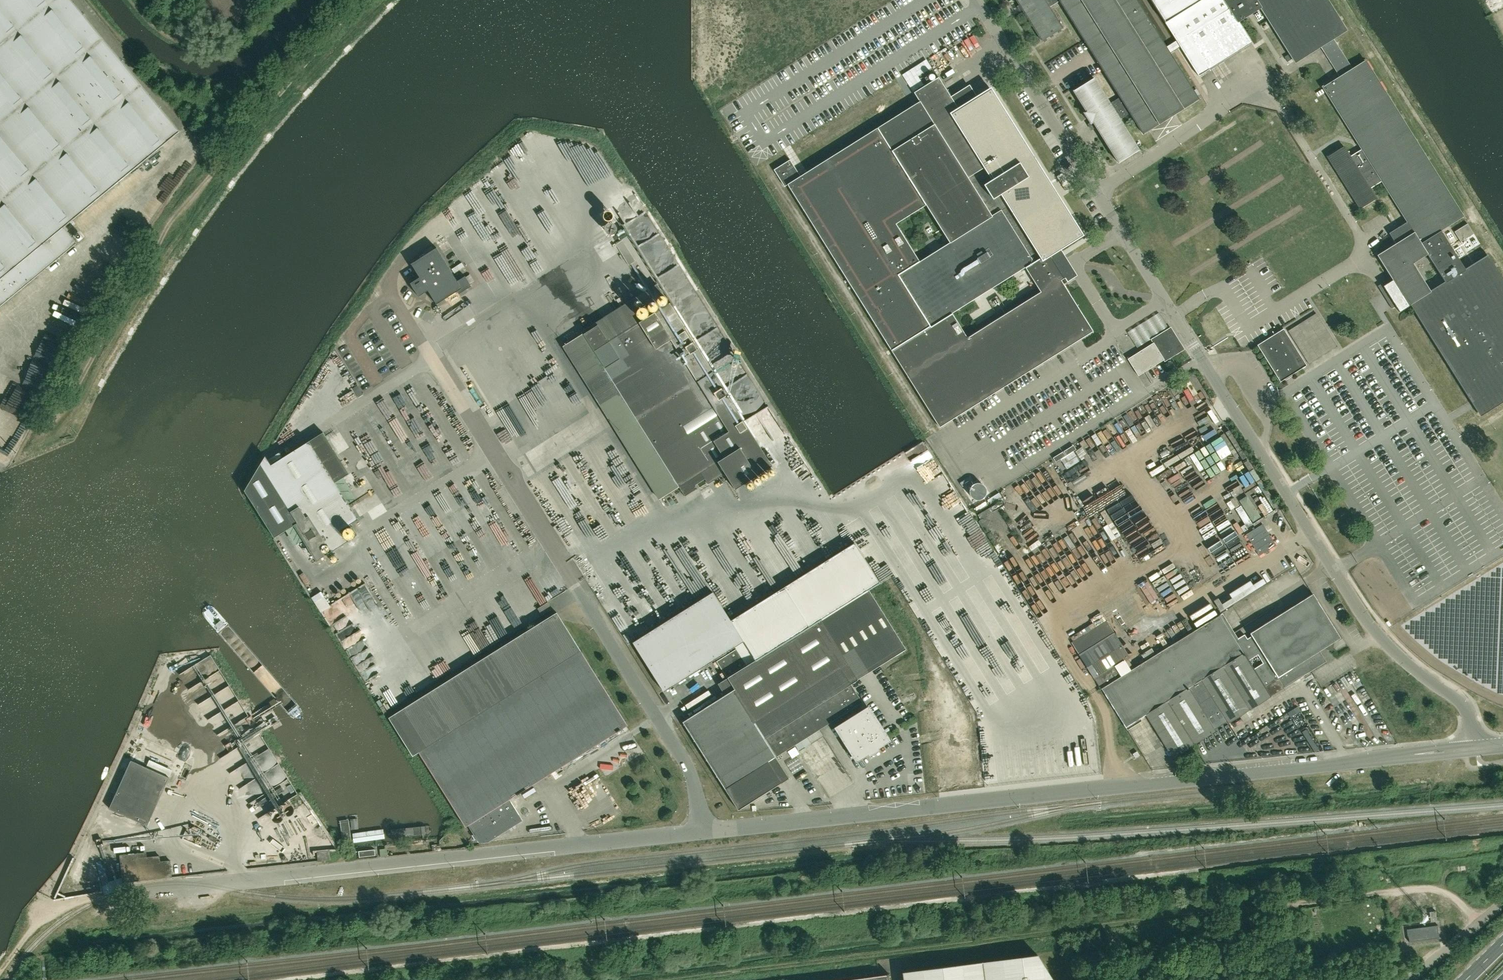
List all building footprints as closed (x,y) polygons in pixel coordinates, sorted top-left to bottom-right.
[(77,243),(64,228),(180,132),(71,0),(0,0),(0,307),(77,243)] [(1081,34),(1120,97),(1110,103),(1094,77),(1073,90),(1086,111),(1084,112),(1091,123),(1093,121),(1118,162),(1138,149),(1119,119),(1130,112),(1143,133),(1198,98),(1137,0),(1017,0),(1042,40),(1063,27),(1050,7),(1060,1),(1081,34)] [(1199,76),(1252,43),(1239,21),(1224,0),(1151,0),(1176,40),(1171,44),(1175,50),(1180,47),(1199,76)] [(1364,59),(1351,68),(1333,39),(1346,30),(1327,0),(1224,0),(1239,21),(1248,15),(1252,12),(1260,7),(1294,61),(1295,62),(1320,46),(1339,76),(1330,82),(1322,86),(1361,149),(1350,156),(1343,146),(1327,156),(1359,208),(1376,198),(1370,188),(1381,181),(1402,215),(1406,221),(1407,223),(1389,234),(1395,244),(1377,255),(1391,277),(1393,280),(1383,286),(1387,292),(1385,293),(1386,295),(1387,296),(1389,296),(1391,298),(1387,300),(1392,308),(1395,306),(1396,306),(1399,312),(1411,304),(1411,305),(1417,314),(1420,319),(1471,400),(1471,401),(1475,406),(1475,407),(1479,414),(1502,400),(1502,282),(1486,255),(1464,269),(1440,231),(1462,217),(1364,59)] [(1064,278),(1050,255),(1053,254),(1082,236),(991,89),(959,110),(957,107),(943,85),(939,77),(914,92),(918,99),(920,101),(912,106),(801,175),(791,158),(774,168),(785,185),(789,183),(942,427),(1094,333),(1061,280),(1064,278)] [(1468,224),(1455,232),(1461,242),(1474,234),(1468,224)] [(465,277),(457,281),(437,248),(411,264),(419,277),(410,282),(418,295),(427,290),(437,305),(457,292),(459,295),(471,287),(465,277)] [(587,292),(574,299),(578,307),(591,300),(587,292)] [(708,483),(725,473),(735,488),(771,466),(670,304),(610,341),(597,321),(581,331),(685,496),(697,488),(695,485),(705,479),(708,483)] [(1337,346),(1316,313),(1288,331),(1309,364),(1337,346)] [(1165,335),(1127,359),(1138,375),(1145,371),(1165,358),(1177,350),(1171,341),(1175,339),(1169,329),(1163,333),(1165,335)] [(1306,365),(1283,329),(1257,345),(1280,382),(1306,365)] [(743,377),(734,386),(743,395),(751,386),(743,377)] [(354,394),(358,400),(363,397),(358,391),(354,394)] [(265,456),(244,490),(275,538),(295,525),(317,560),(326,554),(320,546),(327,542),(332,551),(356,535),(351,526),(348,527),(347,526),(358,519),(335,483),(349,474),(323,432),(271,465),(265,456)] [(513,434),(506,438),(509,444),(516,440),(513,434)] [(1149,505),(1153,510),(1163,504),(1159,499),(1149,505)] [(1112,508),(1115,515),(1125,510),(1122,504),(1112,508)] [(1282,547),(1270,519),(1248,529),(1261,557),(1282,547)] [(1236,524),(1243,534),(1247,531),(1240,522),(1236,524)] [(801,539),(791,528),(783,535),(793,546),(801,539)] [(1121,539),(1125,536),(1120,528),(1116,530),(1121,539)] [(776,756),(795,744),(844,715),(846,719),(834,727),(856,762),(891,740),(869,705),(862,709),(859,704),(862,702),(849,680),(856,676),(858,679),(906,649),(869,590),(879,583),(854,543),(731,620),(743,641),(755,660),(727,678),(734,689),(776,756)] [(348,561),(357,580),(366,576),(358,556),(348,561)] [(1175,556),(1164,562),(1170,571),(1180,565),(1175,556)] [(1150,572),(1156,582),(1167,574),(1161,565),(1150,572)] [(1253,577),(1242,584),(1250,598),(1268,586),(1264,579),(1257,584),(1253,577)] [(1157,583),(1159,587),(1168,583),(1166,578),(1157,583)] [(1151,579),(1142,584),(1156,606),(1165,601),(1151,579)] [(663,691),(743,641),(731,620),(712,592),(633,642),(663,691)] [(1249,633),(1251,636),(1247,639),(1245,635),(1236,640),(1220,615),(1101,689),(1125,727),(1146,714),(1167,701),(1202,679),(1244,653),(1248,660),(1257,655),(1261,652),(1284,687),(1326,661),(1319,650),(1323,647),(1331,649),(1333,641),(1340,637),(1312,593),(1249,633)] [(541,616),(551,609),(547,603),(537,609),(541,616)] [(580,650),(556,613),(388,718),(412,756),(418,753),(465,827),(468,825),(479,843),(488,842),(523,820),(509,799),(568,763),(571,760),(627,725),(580,650)] [(1071,642),(1099,686),(1100,688),(1129,670),(1124,661),(1129,657),(1106,620),(1071,642)] [(736,649),(716,661),(726,677),(746,664),(736,649)] [(1270,695),(1282,687),(1283,688),(1284,687),(1261,652),(1257,655),(1262,664),(1254,669),(1248,660),(1244,653),(1202,679),(1229,722),(1270,696),(1270,695)] [(1167,701),(1194,744),(1215,731),(1214,729),(1226,721),(1228,723),(1229,722),(1202,679),(1167,701)] [(234,717),(239,714),(242,720),(252,714),(234,684),(220,692),(234,717)] [(682,722),(738,809),(789,777),(776,756),(734,689),(682,722)] [(1146,714),(1165,744),(1173,757),(1194,744),(1167,701),(1146,714)] [(216,714),(225,734),(235,729),(227,710),(216,714)] [(823,730),(799,745),(803,751),(827,736),(823,730)] [(140,756),(146,741),(135,737),(129,752),(140,756)] [(148,825),(153,814),(169,777),(131,759),(110,807),(148,825)] [(792,764),(795,769),(805,765),(803,760),(792,764)] [(347,816),(346,819),(338,821),(332,833),(343,852),(344,862),(471,848),(453,820),(446,821),(440,836),(430,837),(429,825),(358,833),(354,815),(354,811),(347,812),(347,816)] [(317,853),(318,860),(330,859),(329,852),(317,853)] [(123,881),(171,876),(170,860),(160,861),(159,855),(144,857),(143,853),(120,855),(123,881)] [(1438,925),(1407,929),(1409,942),(1440,938),(1438,925)] [(1041,954),(903,972),(904,979),(1055,979),(1041,954)]
